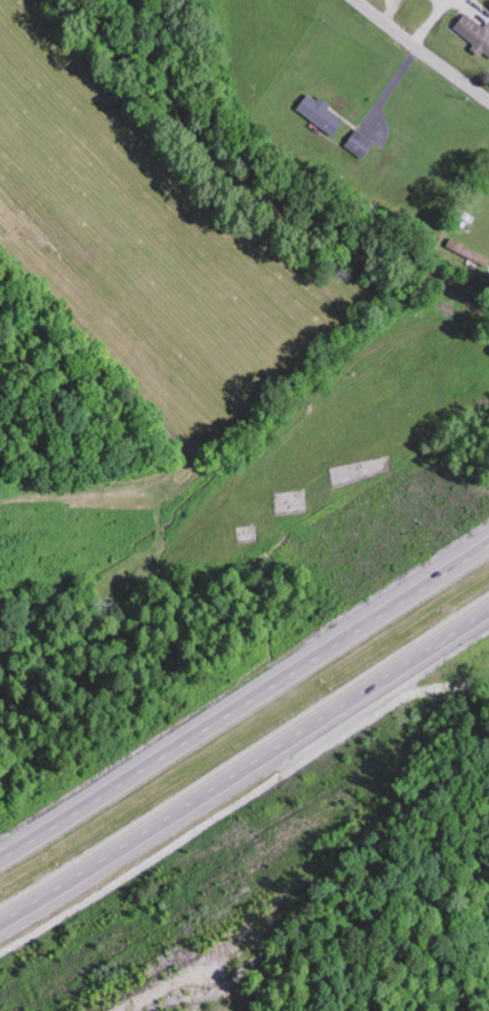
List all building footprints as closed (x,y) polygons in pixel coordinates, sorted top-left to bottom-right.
[(468,13),(456,27),(488,56),(488,24),(485,28),(468,13)] [(347,120),(310,92),(298,107),(336,136),(347,120)] [(347,145),(365,157),(376,141),(357,129),(347,145)] [(448,247),(477,263),(482,254),(452,238),(448,247)]
